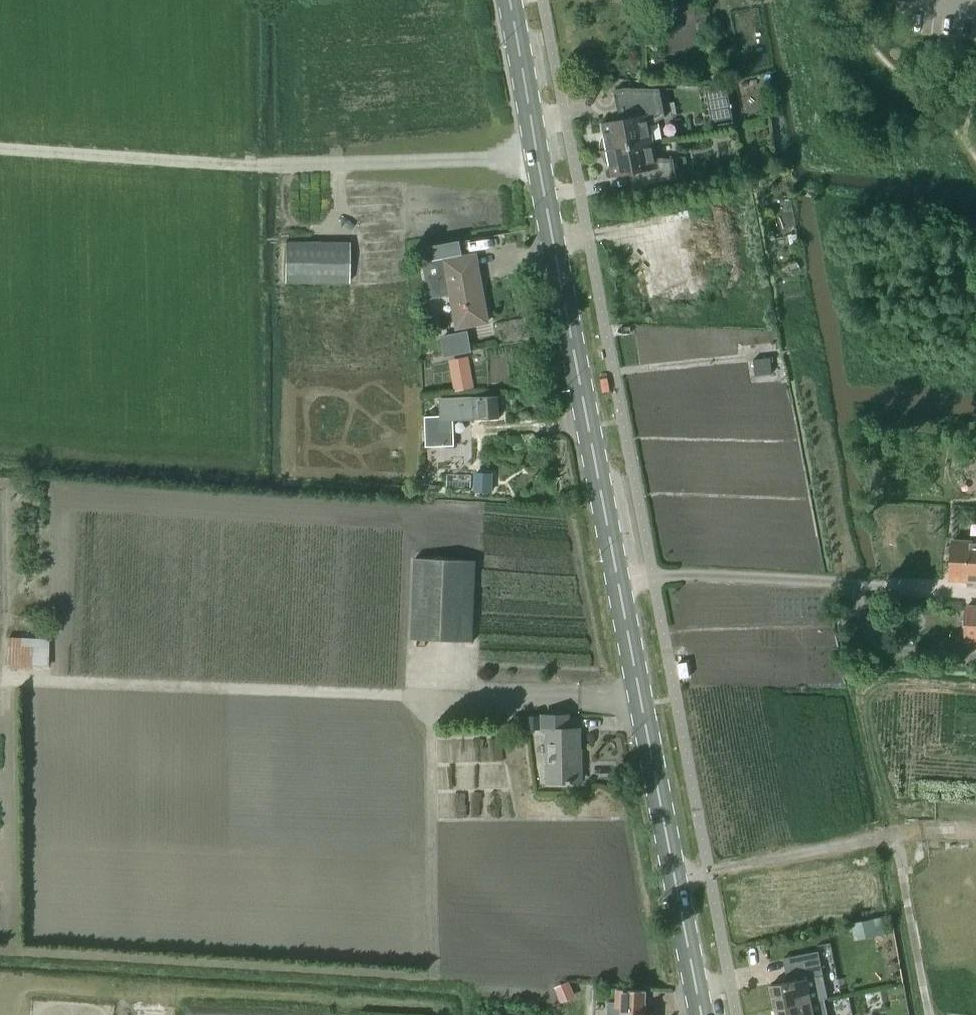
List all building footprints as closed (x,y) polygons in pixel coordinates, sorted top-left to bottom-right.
[(654,73),(665,73),(666,60),(654,59),(654,73)] [(713,122),(734,118),(728,87),(706,87),(713,122)] [(628,120),(603,124),(605,134),(603,137),(602,140),(601,144),(601,148),(601,152),(622,148),(654,142),(651,124),(665,117),(661,89),(626,88),(622,89),(628,120)] [(654,142),(622,148),(601,152),(601,153),(603,157),(604,160),(606,163),(609,166),(612,168),(614,177),(631,174),(632,177),(642,175),(644,187),(677,180),(673,160),(657,159),(654,142)] [(348,283),(348,243),(285,242),(284,283),(348,283)] [(426,265),(432,296),(451,292),(458,328),(488,322),(479,270),(475,271),(473,256),(426,265)] [(469,332),(441,337),(445,357),(472,352),(469,332)] [(449,361),(455,392),(474,388),(468,357),(449,361)] [(754,360),(756,376),(772,374),(770,358),(754,360)] [(441,416),(425,416),(426,447),(452,446),(455,446),(455,431),(454,420),(462,420),(470,420),(499,418),(498,396),(440,399),(441,416)] [(492,492),(492,473),(475,473),(474,491),(492,492)] [(952,580),(975,581),(975,541),(954,540),(952,580)] [(473,642),(477,561),(415,559),(412,640),(473,642)] [(969,606),(967,642),(975,642),(975,606),(969,606)] [(8,637),(6,668),(47,669),(49,639),(8,637)] [(530,729),(540,729),(540,716),(530,716),(530,729)] [(568,730),(568,716),(542,716),(542,731),(548,731),(548,782),(580,782),(579,730),(568,730)] [(885,935),(881,917),(851,924),(855,942),(885,935)] [(769,985),(774,1008),(824,998),(828,997),(818,950),(787,957),(791,980),(769,985)] [(570,981),(556,987),(561,1001),(575,995),(570,981)] [(656,1014),(645,1014),(647,990),(618,989),(617,1007),(623,1008),(623,1014),(656,1014)] [(824,998),(774,1008),(775,1014),(827,1014),(824,998)]
